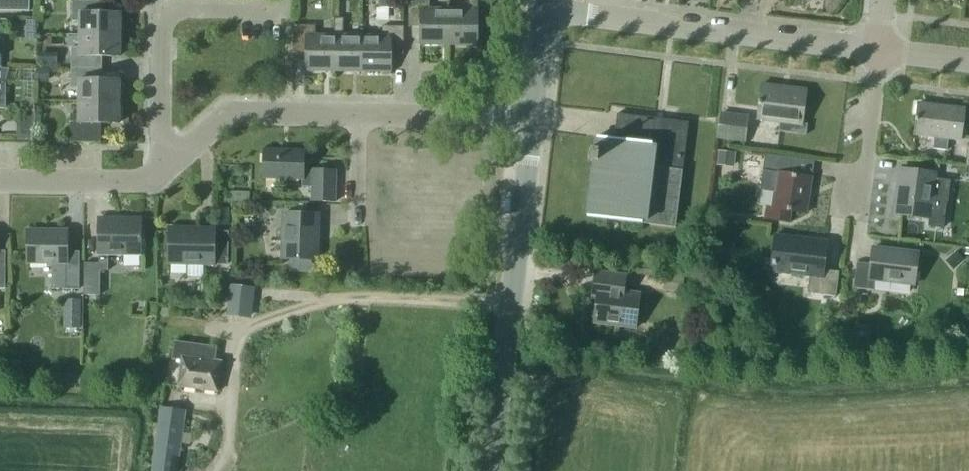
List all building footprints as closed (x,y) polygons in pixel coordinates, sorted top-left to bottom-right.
[(30,11),(30,0),(0,0),(0,11),(30,11)] [(80,21),(80,34),(120,35),(120,13),(97,13),(97,1),(72,0),(72,21),(80,21)] [(378,8),(397,8),(397,0),(378,0),(378,8)] [(449,8),(430,8),(430,0),(408,0),(408,26),(421,26),(420,44),(449,45),(449,8)] [(449,8),(449,45),(477,45),(478,0),(469,0),(469,9),(449,8)] [(335,35),(335,71),(363,71),(363,35),(344,35),(344,18),(335,18),(334,35),(335,35)] [(335,35),(334,35),(316,35),(316,25),(294,25),(294,53),(306,53),(306,71),(335,71),(335,35)] [(382,36),(363,35),(363,71),(391,72),(391,54),(404,54),(404,26),(382,26),(382,36)] [(120,35),(80,34),(80,47),(72,47),(71,67),(96,68),(96,56),(120,56),(120,35)] [(79,101),(119,102),(119,80),(96,80),(96,68),(71,67),(71,88),(80,88),(79,101)] [(6,108),(6,82),(10,68),(2,68),(0,68),(0,108),(6,108)] [(50,68),(38,68),(37,81),(49,81),(50,68)] [(779,131),(796,133),(806,135),(807,124),(802,123),(807,90),(762,84),(757,119),(780,122),(779,131)] [(35,98),(23,98),(23,118),(35,118),(35,98)] [(119,102),(79,101),(79,114),(71,114),(70,142),(101,142),(102,123),(119,123),(119,102)] [(961,140),(965,109),(918,103),(914,134),(934,136),(933,148),(947,150),(948,138),(961,140)] [(749,115),(720,112),(717,139),(746,143),(749,115)] [(676,228),(677,217),(689,122),(617,113),(614,138),(597,136),(587,217),(676,228)] [(35,118),(23,118),(17,118),(17,140),(34,140),(35,118)] [(335,202),(336,170),(312,169),(312,171),(304,171),(304,151),(264,149),(263,178),(302,179),(302,187),(312,187),(311,201),(335,202)] [(721,164),(733,165),(735,153),(723,151),(721,164)] [(807,213),(812,177),(784,173),(786,157),(765,154),(761,181),(775,183),(772,207),(766,206),(764,220),(791,224),(793,211),(807,213)] [(900,169),(894,213),(924,217),(930,218),(930,217),(932,200),(948,202),(951,180),(935,178),(936,174),(900,169)] [(282,258),(291,258),(291,269),(315,270),(315,259),(318,259),(319,214),(283,214),(282,258)] [(108,270),(108,254),(141,254),(141,218),(99,218),(98,254),(99,254),(99,263),(84,263),(84,295),(100,295),(100,270),(108,270)] [(214,230),(214,228),(170,227),(169,263),(228,264),(229,231),(214,230)] [(79,289),(79,252),(67,251),(67,230),(29,230),(28,263),(52,263),(52,289),(79,289)] [(836,296),(839,271),(824,270),(827,241),(778,235),(775,259),(773,259),(773,260),(773,263),(774,263),(773,271),(810,276),(808,292),(836,296)] [(686,256),(688,247),(674,245),(673,254),(686,256)] [(914,285),(918,252),(873,247),(871,264),(857,262),(854,287),(873,290),(875,280),(914,285)] [(964,261),(956,252),(948,259),(956,268),(964,261)] [(766,259),(765,268),(772,269),(773,263),(773,260),(766,259)] [(635,328),(640,293),(624,291),(626,275),(595,271),(593,294),(597,294),(594,323),(635,328)] [(684,276),(666,273),(663,290),(682,293),(684,276)] [(255,287),(230,284),(227,316),(251,319),(255,287)] [(68,299),(67,319),(81,319),(81,299),(68,299)] [(217,392),(221,361),(215,360),(216,347),(175,341),(172,358),(182,360),(178,386),(217,392)] [(185,411),(160,408),(151,470),(176,470),(185,411)]
